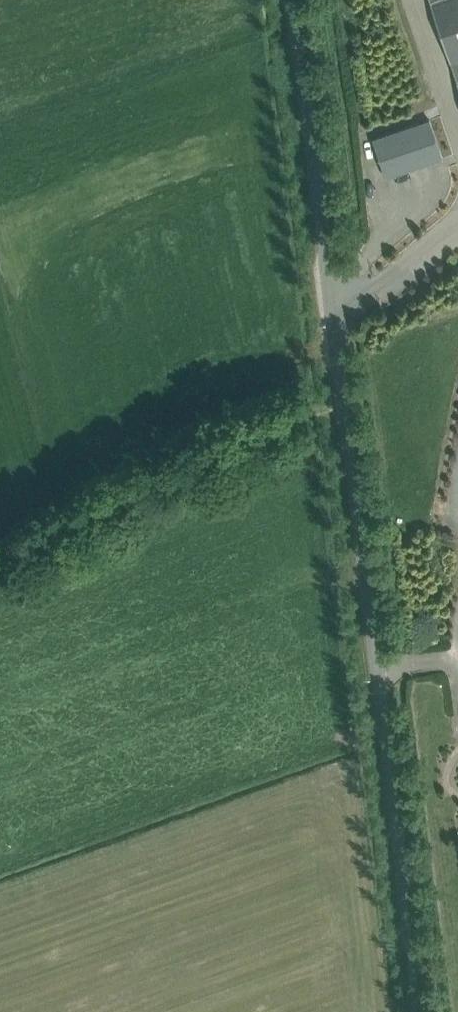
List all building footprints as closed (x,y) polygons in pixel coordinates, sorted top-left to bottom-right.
[(434,2),(432,3),(451,61),(454,60),(457,73),(457,0),(434,0),(434,2)] [(443,157),(430,119),(374,138),(386,176),(443,157)]
